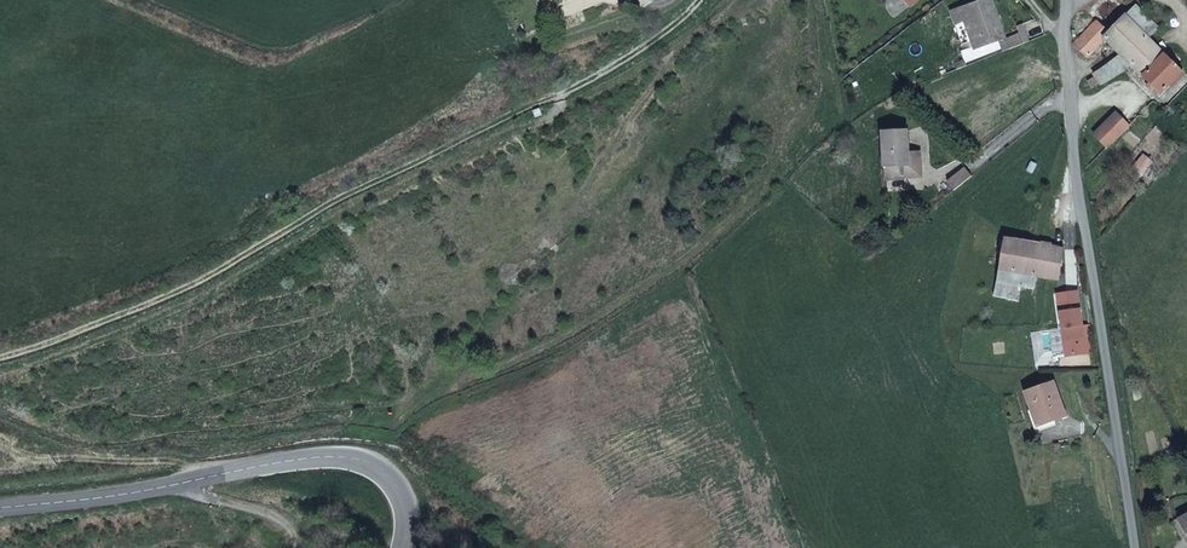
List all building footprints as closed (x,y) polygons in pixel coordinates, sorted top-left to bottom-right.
[(911,8),(922,0),(904,0),(911,8)] [(1152,0),(1142,0),(1126,17),(1164,55),(1186,34),(1152,0)] [(987,44),(999,41),(996,34),(1002,32),(991,1),(951,15),(954,25),(965,22),(966,24),(971,23),(977,41),(985,38),(987,44)] [(1164,55),(1126,17),(1110,32),(1097,21),(1075,44),(1089,57),(1106,39),(1121,53),(1132,65),(1144,76),(1164,55)] [(974,49),(987,44),(985,38),(977,41),(971,23),(966,24),(974,49)] [(999,41),(1003,54),(1009,51),(1005,41),(1002,32),(996,34),(999,41)] [(1005,41),(1009,51),(1025,46),(1020,35),(1005,41)] [(1132,65),(1121,53),(1095,73),(1097,77),(1098,76),(1102,82),(1103,83),(1132,65)] [(1182,73),(1164,55),(1144,76),(1150,83),(1155,88),(1161,94),(1171,85),(1182,73)] [(1171,85),(1173,87),(1185,76),(1182,73),(1171,85)] [(1098,76),(1097,77),(1089,82),(1093,88),(1102,82),(1098,76)] [(1152,91),(1155,88),(1150,83),(1147,86),(1152,91)] [(1130,126),(1117,113),(1095,135),(1108,148),(1130,126)] [(882,134),(884,168),(904,167),(908,167),(907,154),(906,133),(882,134)] [(904,167),(905,179),(922,179),(921,153),(907,154),(908,167),(904,167)] [(1153,162),(1145,156),(1130,173),(1139,180),(1153,162)] [(884,168),(885,181),(905,179),(904,167),(884,168)] [(948,183),(955,192),(972,178),(965,169),(948,183)] [(1060,281),(1064,251),(1004,241),(994,296),(1018,300),(1021,286),(1034,288),(1036,277),(1060,281)] [(1078,293),(1067,294),(1068,304),(1058,305),(1064,343),(1085,340),(1078,293)] [(1054,383),(1025,393),(1036,424),(1064,414),(1054,383)]
